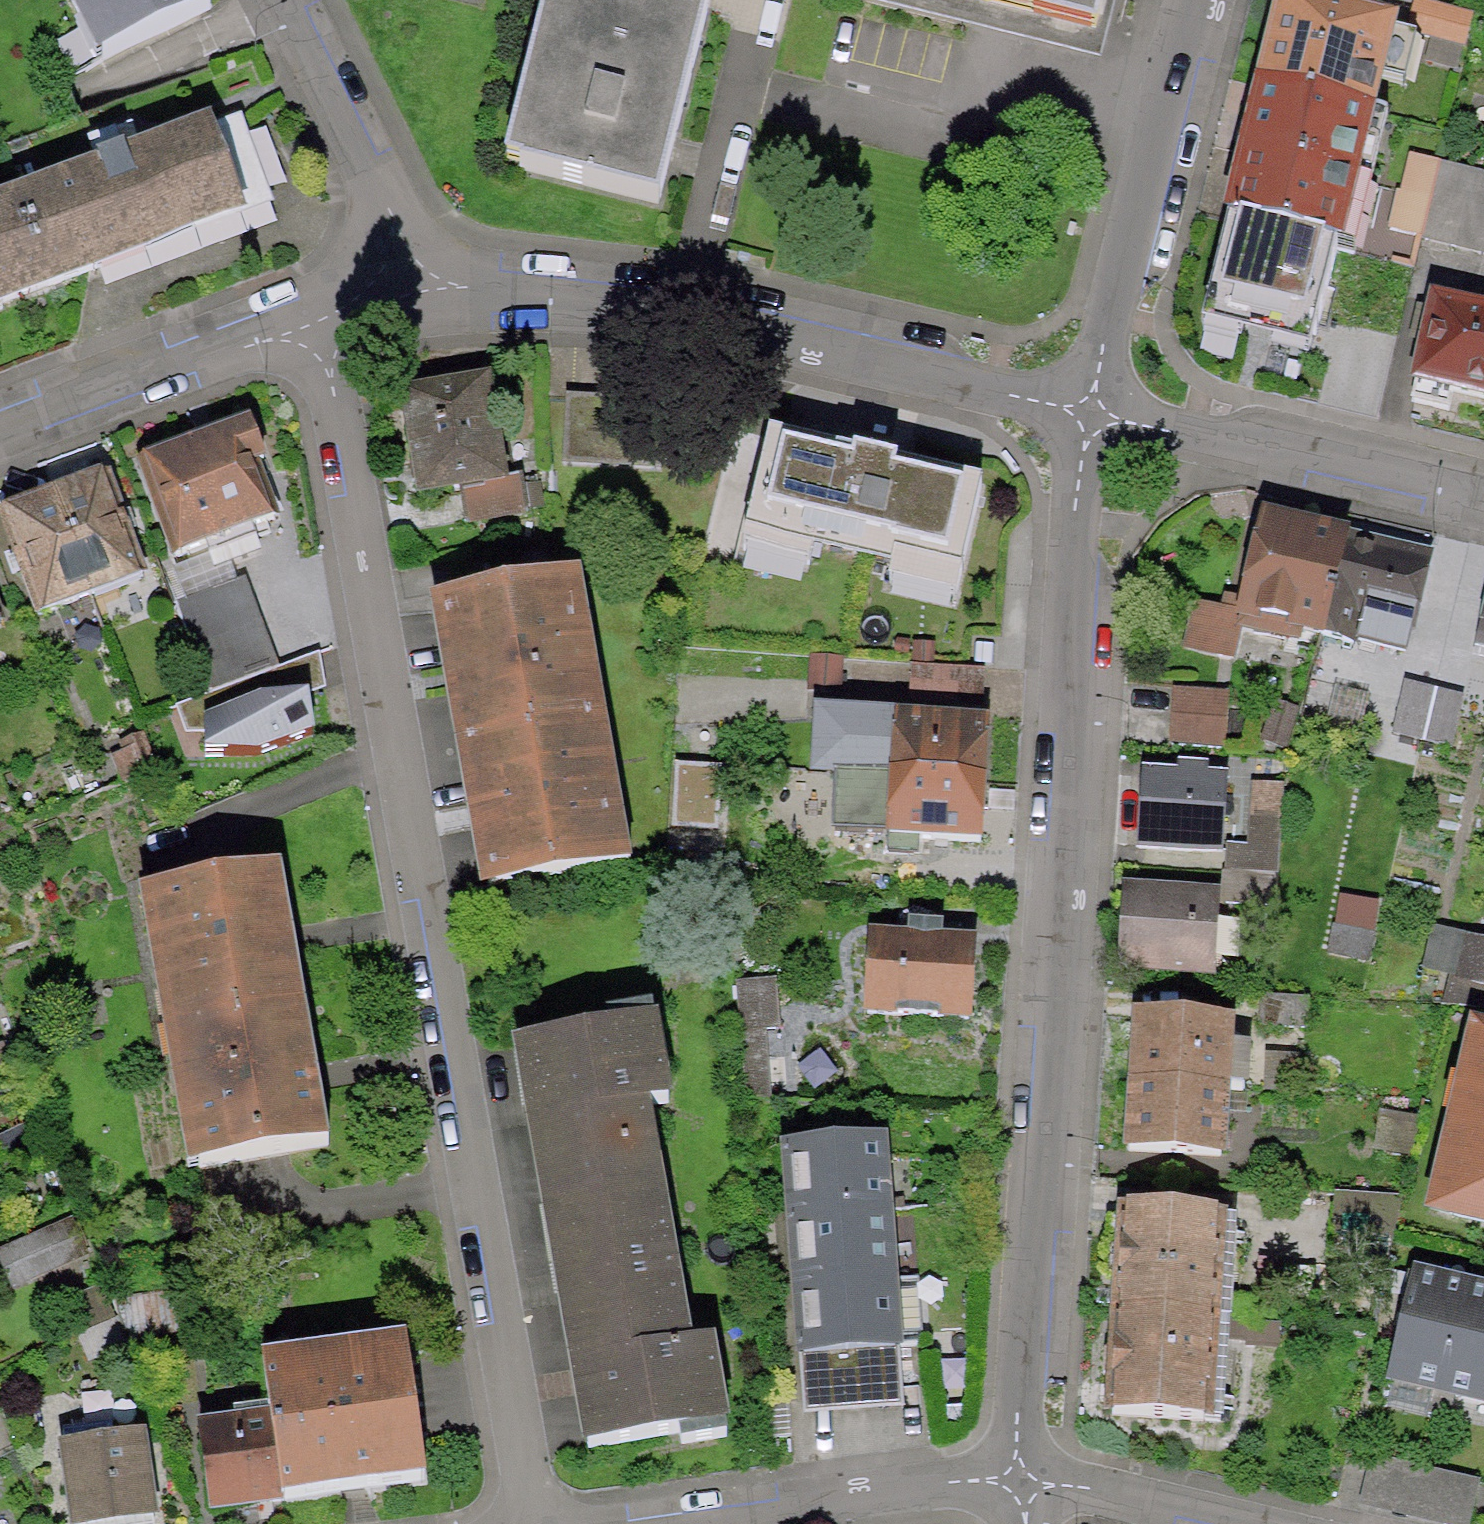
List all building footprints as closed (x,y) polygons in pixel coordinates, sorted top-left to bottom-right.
[(89,45),(182,0),(69,0),(89,45)] [(509,166),(659,205),(712,0),(552,0),(509,166)] [(1296,0),(1282,0),(1260,92),(1384,122),(1407,27),(1296,0)] [(1421,0),(1414,0),(1407,27),(1468,43),(1475,14),(1421,0)] [(1228,228),(1349,257),(1384,122),(1260,92),(1228,228)] [(276,211),(243,118),(0,205),(0,310),(276,211)] [(1208,308),(1329,338),(1349,257),(1228,228),(1208,308)] [(1436,292),(1415,384),(1483,399),(1483,304),(1436,292)] [(493,377),(401,393),(417,500),(463,493),(467,527),(531,516),(523,475),(508,477),(493,377)] [(734,407),(566,394),(562,464),(663,473),(664,460),(723,465),(734,407)] [(255,416),(138,454),(172,560),(289,522),(255,416)] [(975,483),(765,436),(722,648),(939,660),(975,483)] [(147,576),(107,467),(0,506),(40,615),(147,576)] [(1357,531),(1264,509),(1241,605),(1239,616),(1305,630),(1334,635),(1357,531)] [(1420,654),(1442,549),(1357,531),(1334,635),(1420,654)] [(586,570),(429,599),(483,893),(639,865),(586,570)] [(210,697),(279,669),(245,578),(175,605),(210,697)] [(1241,605),(1192,595),(1180,651),(1237,663),(1243,630),(1302,643),(1305,630),(1239,616),(1241,605)] [(320,654),(279,669),(288,700),(308,701),(306,696),(325,688),(320,654)] [(985,669),(911,665),(908,709),(982,714),(985,669)] [(204,734),(207,759),(260,761),(315,736),(308,701),(288,700),(279,669),(210,697),(176,712),(186,733),(204,734)] [(1463,693),(1404,678),(1390,731),(1449,746),(1463,693)] [(1229,688),(1173,684),(1169,743),(1226,746),(1229,688)] [(1299,707),(1274,698),(1260,740),(1286,748),(1299,707)] [(895,715),(815,709),(811,777),(836,778),(835,832),(885,834),(890,777),(895,715)] [(989,722),(895,715),(890,777),(987,784),(989,722)] [(1231,775),(1144,769),(1138,850),(1225,856),(1231,775)] [(983,846),(987,784),(890,777),(885,834),(885,841),(983,846)] [(1222,905),(1277,908),(1285,784),(1253,782),(1248,858),(1225,856),(1222,890),(1222,905)] [(280,865),(136,890),(184,1169),(328,1144),(280,865)] [(1222,890),(1125,884),(1120,972),(1217,978),(1222,905),(1222,890)] [(982,939),(871,931),(865,1014),(976,1022),(982,939)] [(781,1029),(776,978),(736,980),(745,1103),(773,1100),(767,1030),(781,1029)] [(1239,1015),(1135,1008),(1131,1080),(1234,1087),(1239,1015)] [(665,1013),(514,1039),(585,1455),(739,1428),(723,1337),(697,1342),(656,1103),(680,1099),(665,1013)] [(1477,1020),(1430,1218),(1483,1230),(1483,1021),(1477,1020)] [(1131,1080),(1126,1152),(1229,1159),(1234,1087),(1131,1080)] [(888,1137),(783,1144),(799,1359),(901,1351),(888,1137)] [(1240,1210),(1123,1202),(1116,1313),(1232,1321),(1240,1210)] [(1418,1268),(1391,1385),(1483,1407),(1483,1283),(1418,1268)] [(1116,1313),(1109,1418),(1225,1426),(1232,1321),(1116,1313)] [(426,1481),(406,1339),(261,1358),(269,1414),(283,1501),(426,1481)] [(901,1351),(799,1359),(804,1415),(904,1408),(901,1351)] [(269,1414),(197,1425),(211,1516),(284,1506),(283,1501),(269,1414)] [(60,1443),(70,1523),(134,1523),(162,1520),(150,1431),(60,1443)] [(1370,1454),(1358,1506),(1439,1523),(1480,1523),(1483,1506),(1483,1480),(1370,1454)]
